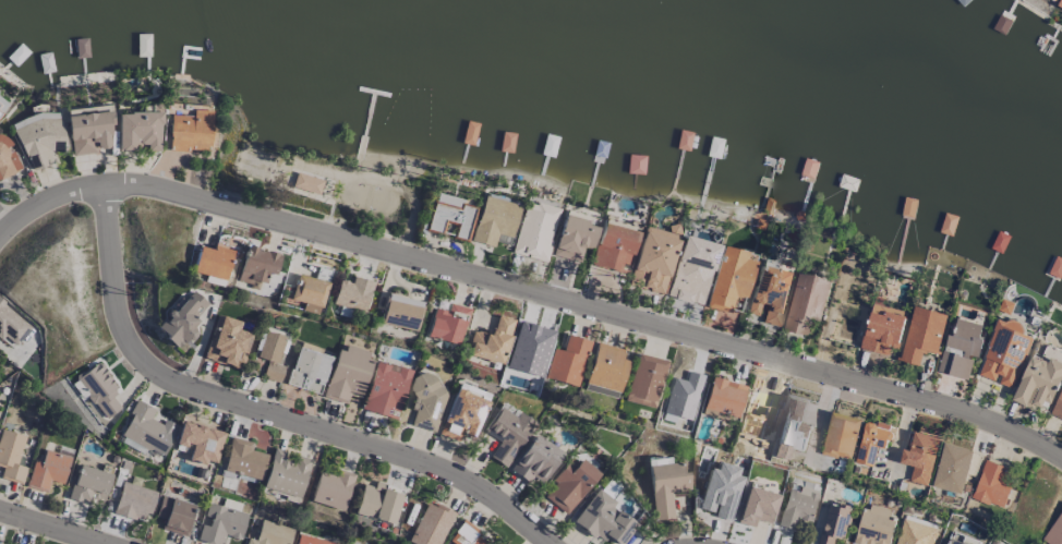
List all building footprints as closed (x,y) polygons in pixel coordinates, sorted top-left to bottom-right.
[(55,161),(51,153),(68,145),(52,108),(11,126),(30,172),(55,161)] [(208,151),(209,110),(191,110),(191,116),(168,115),(168,150),(208,151)] [(71,155),(110,150),(106,111),(66,116),(71,155)] [(116,113),(117,149),(136,149),(136,144),(145,144),(145,151),(159,151),(159,112),(116,113)] [(12,151),(11,151),(3,134),(0,135),(0,180),(21,169),(12,151)] [(295,172),(292,186),(318,194),(322,180),(295,172)] [(466,240),(474,204),(434,195),(425,230),(440,233),(443,219),(457,222),(454,237),(466,240)] [(511,238),(520,205),(481,195),(470,241),(493,247),(497,234),(511,238)] [(546,262),(559,206),(526,198),(513,254),(546,262)] [(591,249),(597,226),(589,224),(591,216),(563,210),(553,256),(579,262),(583,247),(591,249)] [(590,265),(617,272),(619,262),(629,265),(637,233),(601,223),(590,265)] [(663,293),(677,236),(642,227),(627,284),(663,293)] [(717,244),(681,235),(666,296),(701,305),(717,244)] [(191,271),(224,280),(232,251),(213,245),(212,250),(198,246),(191,271)] [(279,254),(246,246),(237,282),(261,288),(265,273),(274,275),(279,254)] [(754,255),(720,246),(705,306),(740,314),(754,255)] [(779,327),(793,268),(759,260),(746,313),(760,317),(759,322),(779,327)] [(807,335),(811,317),(820,320),(830,280),(797,271),(782,329),(807,335)] [(350,283),(339,280),(332,304),(364,313),(373,282),(352,277),(350,283)] [(192,333),(187,327),(207,305),(191,290),(171,313),(168,311),(153,327),(177,349),(192,333)] [(422,302),(386,294),(379,323),(416,331),(422,302)] [(998,310),(1009,314),(1013,302),(1001,299),(998,310)] [(0,301),(0,340),(0,341),(3,337),(15,346),(31,326),(0,301)] [(458,345),(469,309),(449,303),(447,312),(434,308),(425,336),(458,345)] [(918,365),(921,350),(937,353),(945,313),(911,306),(900,361),(918,365)] [(887,355),(889,345),(897,347),(903,318),(870,310),(860,348),(887,355)] [(203,358),(239,369),(250,334),(236,330),(238,322),(216,315),(203,358)] [(501,364),(512,319),(497,316),(492,334),(473,329),(467,355),(501,364)] [(1014,388),(1029,336),(1021,333),(1024,325),(996,317),(979,376),(996,381),(996,383),(1014,388)] [(967,379),(972,358),(975,358),(984,325),(955,318),(951,335),(946,333),(936,371),(967,379)] [(506,369),(541,378),(554,330),(518,320),(506,369)] [(279,383),(284,366),(276,364),(283,336),(263,331),(255,358),(267,361),(262,378),(279,383)] [(577,387),(588,341),(565,335),(561,350),(551,348),(543,379),(577,387)] [(627,362),(620,361),(623,349),(595,343),(585,383),(619,392),(627,362)] [(372,353),(338,344),(323,398),(346,404),(348,394),(359,397),(372,353)] [(1011,398),(1038,410),(1043,399),(1050,402),(1061,375),(1061,352),(1046,345),(1040,359),(1030,354),(1011,398)] [(286,384),(319,394),(330,356),(297,347),(286,384)] [(654,408),(666,361),(636,354),(624,401),(654,408)] [(120,409),(110,394),(117,389),(97,361),(74,378),(104,420),(120,409)] [(409,370),(374,361),(361,410),(384,416),(386,408),(398,412),(409,370)] [(410,425),(434,432),(445,391),(432,387),(435,378),(416,372),(406,408),(414,411),(410,425)] [(746,386),(710,377),(701,409),(737,418),(746,386)] [(472,439),(488,394),(457,383),(438,434),(458,441),(460,434),(472,439)] [(618,393),(585,383),(583,390),(616,399),(618,393)] [(1061,420),(1061,386),(1049,414),(1061,420)] [(154,409),(135,401),(119,436),(162,455),(175,425),(164,421),(162,425),(150,419),(154,409)] [(821,453),(850,460),(858,427),(844,424),(846,416),(831,413),(821,453)] [(872,467),(876,447),(886,449),(891,426),(864,420),(854,463),(872,467)] [(223,432),(180,421),(175,443),(190,447),(186,461),(204,465),(205,460),(215,462),(223,432)] [(26,467),(16,465),(24,436),(0,429),(0,467),(2,468),(0,476),(0,478),(21,484),(26,467)] [(939,437),(912,430),(903,464),(913,466),(909,480),(926,485),(939,437)] [(562,453),(533,434),(509,470),(528,483),(531,478),(541,484),(562,453)] [(260,480),(266,455),(249,450),(251,443),(230,437),(222,470),(260,480)] [(960,494),(972,451),(944,442),(931,486),(960,494)] [(309,459),(294,455),(293,460),(283,458),(284,451),(271,448),(261,490),(299,499),(309,459)] [(50,480),(62,484),(70,457),(44,450),(40,462),(33,460),(26,486),(46,493),(50,480)] [(541,495),(566,515),(598,475),(573,455),(541,495)] [(971,498),(1002,508),(1010,484),(1002,481),(1007,466),(983,458),(971,498)] [(671,491),(688,490),(687,472),(681,472),(680,463),(648,465),(652,520),(672,519),(671,491)] [(111,474),(78,465),(69,496),(102,506),(111,474)] [(342,511),(353,476),(320,466),(309,501),(342,511)] [(113,514),(147,522),(155,491),(139,487),(141,478),(131,476),(130,483),(121,481),(113,514)] [(383,490),(385,484),(374,482),(373,487),(361,484),(354,514),(394,524),(401,495),(383,490)] [(755,519),(768,524),(777,496),(746,486),(735,521),(752,527),(755,519)] [(793,529),(796,518),(812,522),(819,490),(801,486),(800,491),(785,488),(777,526),(793,529)] [(635,525),(611,507),(614,502),(596,489),(572,522),(602,543),(606,538),(615,543),(621,543),(635,525)] [(696,507),(724,518),(726,511),(713,506),(716,498),(702,493),(696,507)] [(164,519),(161,528),(185,536),(195,505),(162,495),(155,517),(164,519)] [(452,512),(425,501),(409,543),(440,543),(452,512)] [(209,543),(220,543),(223,535),(239,540),(247,514),(208,503),(202,522),(201,522),(196,540),(209,543)] [(819,543),(833,543),(835,535),(845,537),(851,507),(828,503),(819,543)] [(870,504),(869,510),(862,509),(853,542),(859,543),(888,543),(896,511),(870,504)] [(901,519),(895,543),(932,543),(936,528),(901,519)] [(293,529),(260,520),(255,540),(247,538),(245,543),(288,543),(293,529)] [(475,536),(479,531),(463,520),(447,543),(449,543),(486,543),(475,536)] [(338,543),(299,534),(297,543),(338,543)]
